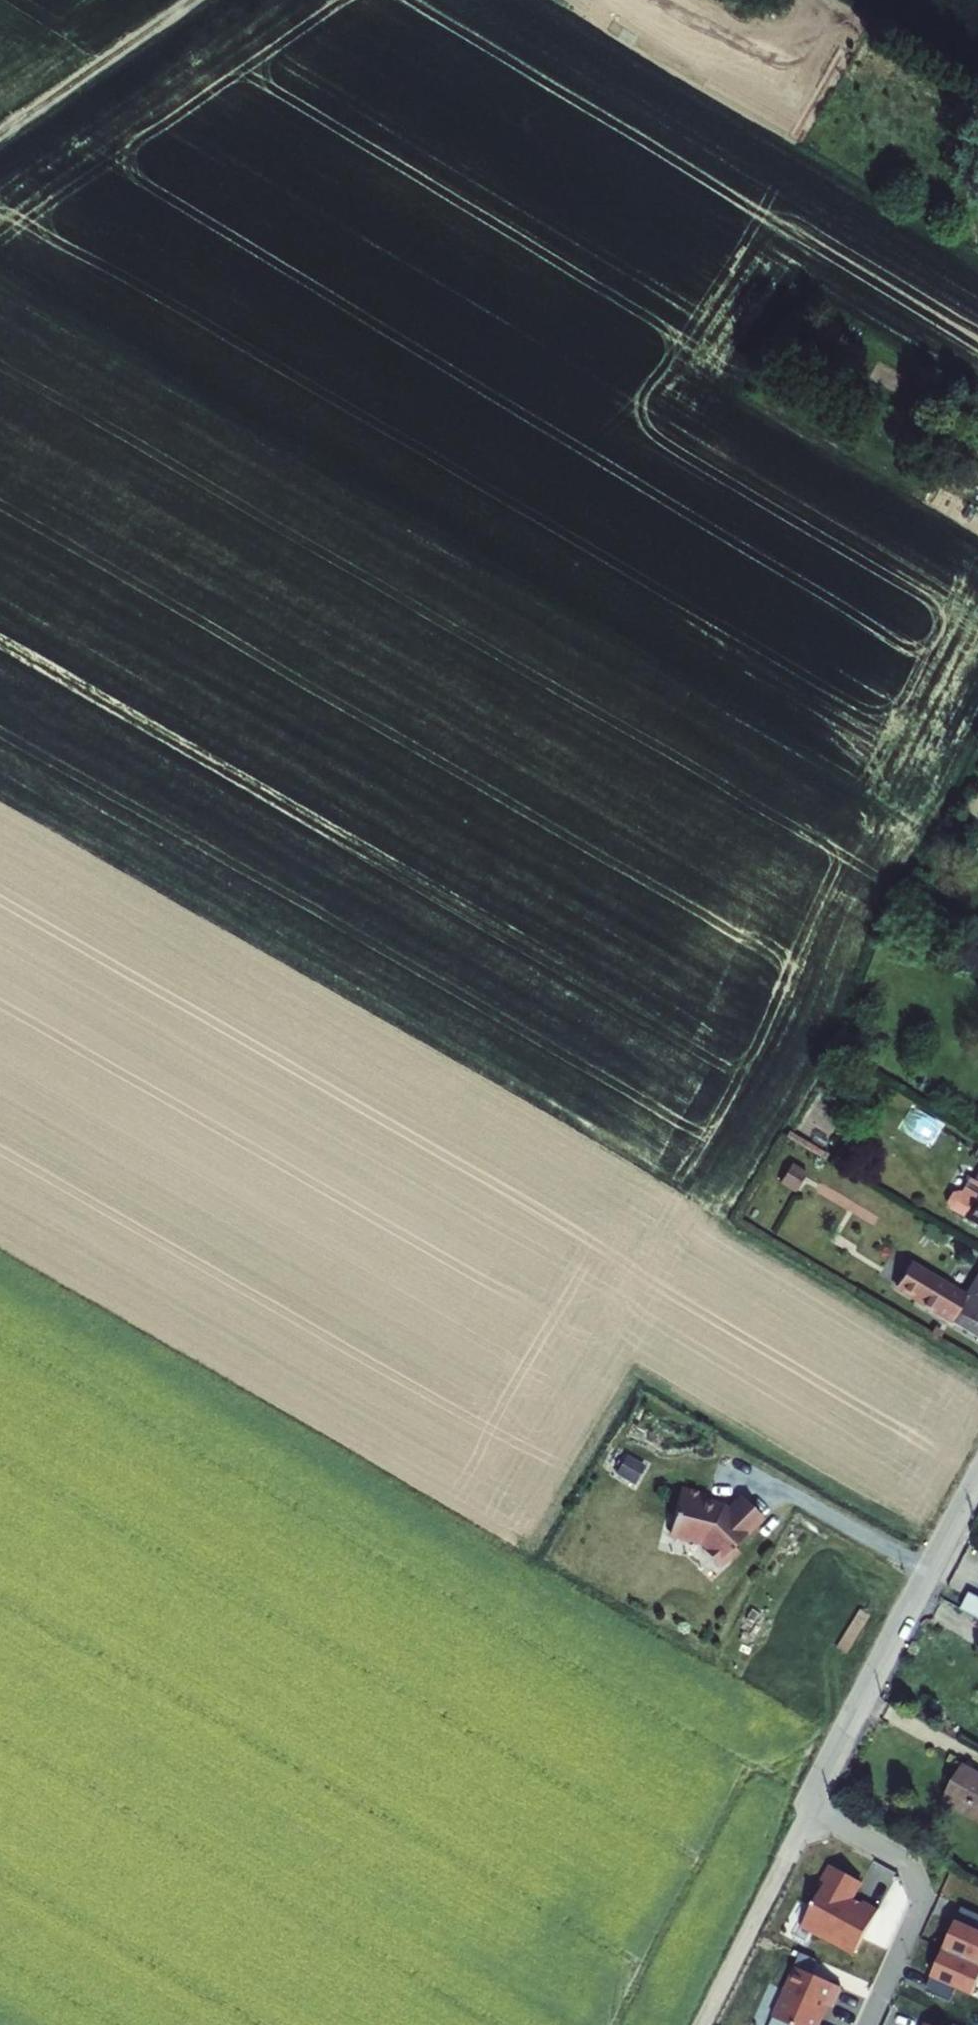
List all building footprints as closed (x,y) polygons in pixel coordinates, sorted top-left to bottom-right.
[(966,1168),(977,1174),(958,1206),(977,1217),(977,1149),(966,1168)] [(802,1159),(788,1151),(776,1170),(790,1179),(802,1159)] [(960,1286),(904,1252),(891,1273),(917,1288),(915,1291),(977,1330),(977,1256),(960,1286)] [(756,1507),(736,1486),(720,1501),(715,1496),(698,1492),(700,1483),(675,1477),(664,1522),(696,1530),(701,1535),(697,1539),(713,1554),(730,1538),(727,1535),(756,1507)] [(943,1596),(977,1614),(977,1595),(951,1581),(950,1583),(943,1596)] [(947,1797),(955,1801),(975,1765),(967,1761),(947,1797)] [(955,1801),(977,1813),(977,1766),(975,1765),(955,1801)] [(833,1881),(813,1921),(835,1932),(839,1930),(869,1944),(891,1899),(875,1891),(872,1895),(864,1891),(873,1874),(839,1857),(828,1878),(833,1881)] [(965,1920),(977,1926),(977,1911),(971,1908),(965,1920)] [(953,1949),(977,1959),(977,1926),(965,1920),(953,1949)] [(953,1949),(941,1977),(943,1978),(938,1991),(961,2001),(966,1988),(977,1993),(977,1959),(953,1949)] [(804,1968),(821,1975),(827,1962),(810,1954),(804,1968)] [(782,2019),(797,2024),(828,2024),(836,2006),(843,2009),(851,1988),(821,1975),(804,1968),(782,2019)]
